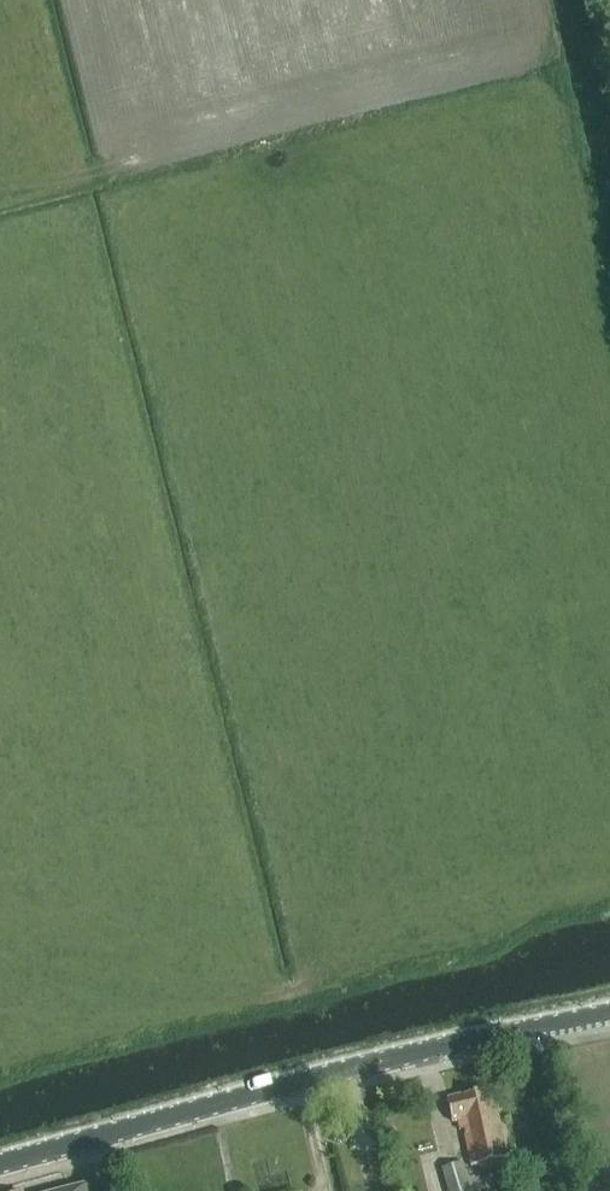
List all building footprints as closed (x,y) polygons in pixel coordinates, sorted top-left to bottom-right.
[(453,1122),(457,1121),(459,1131),(466,1129),(467,1135),(465,1136),(473,1167),(510,1158),(498,1110),(492,1111),(487,1090),(449,1099),(449,1098),(448,1099),(453,1122)] [(449,1190),(471,1190),(462,1162),(442,1168),(449,1190)] [(96,1183),(64,1190),(98,1190),(96,1183)]
